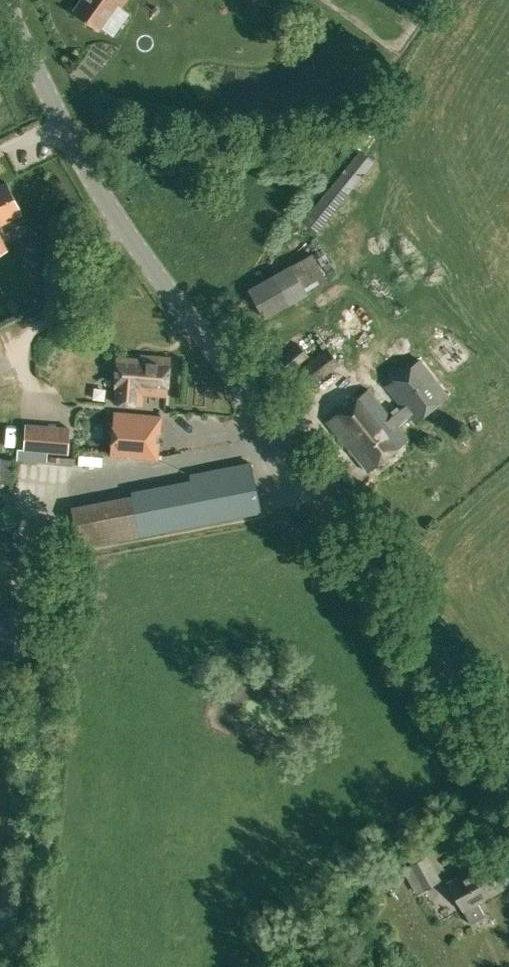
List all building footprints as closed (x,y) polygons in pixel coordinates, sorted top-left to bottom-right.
[(98,28),(117,3),(121,6),(125,0),(78,0),(72,9),(98,28)] [(304,219),(318,230),(374,161),(359,149),(304,219)] [(22,214),(5,181),(0,183),(0,225),(22,214)] [(248,286),(264,317),(306,293),(328,281),(312,252),(290,263),(248,286)] [(347,327),(357,343),(367,338),(357,321),(347,327)] [(9,358),(5,340),(0,341),(0,360),(9,358)] [(266,362),(280,379),(301,361),(307,356),(297,342),(275,361),(272,357),(266,362)] [(281,381),(297,399),(340,362),(324,344),(281,381)] [(113,401),(142,403),(143,394),(165,395),(168,355),(140,353),(140,356),(117,354),(113,401)] [(386,384),(413,420),(448,393),(420,358),(386,384)] [(327,420),(365,470),(407,438),(369,388),(327,420)] [(110,453),(156,457),(160,416),(114,412),(110,453)] [(45,449),(66,451),(68,427),(47,425),(45,449)] [(12,458),(3,458),(1,482),(10,483),(12,458)] [(261,510),(251,462),(189,474),(198,522),(261,510)] [(131,491),(132,495),(72,507),(79,545),(179,526),(170,484),(131,491)] [(463,909),(508,883),(508,877),(496,854),(447,881),(463,909)] [(438,882),(425,857),(404,868),(417,893),(438,882)]
